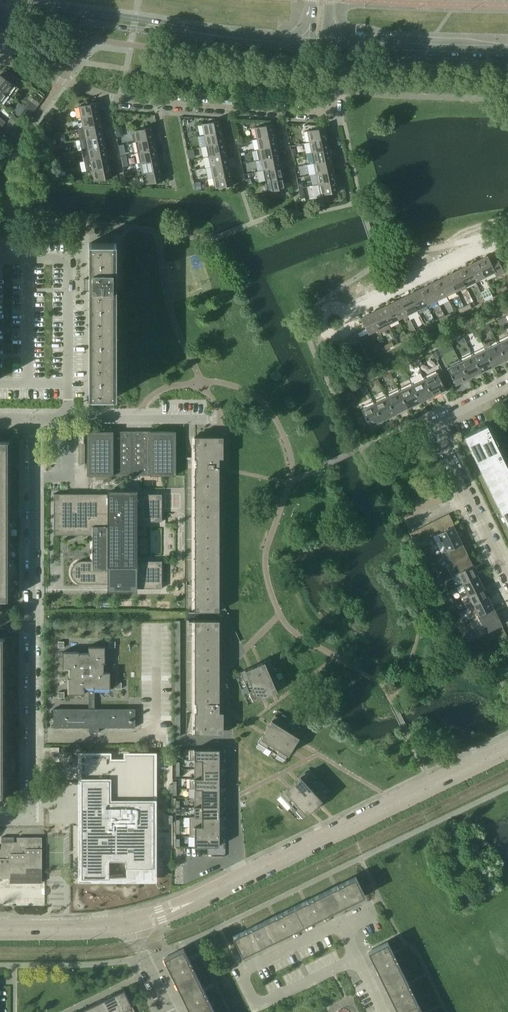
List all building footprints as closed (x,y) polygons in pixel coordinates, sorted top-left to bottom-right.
[(7,94),(14,85),(0,75),(0,89),(7,94)] [(102,101),(79,106),(81,117),(99,114),(97,106),(99,105),(100,108),(103,107),(102,101)] [(99,114),(81,117),(83,128),(107,123),(106,118),(102,119),(102,121),(100,122),(99,114)] [(219,120),(202,124),(204,135),(228,130),(226,125),(223,126),(223,128),(221,129),(219,120)] [(103,135),(102,130),(101,127),(104,127),(104,129),(108,128),(107,123),(83,128),(77,129),(80,140),(103,135)] [(272,124),(255,127),(257,139),(280,134),(279,128),(276,129),(276,132),(274,132),(272,124)] [(157,126),(134,131),(136,142),(153,138),(152,130),(154,130),(155,132),(158,132),(157,126)] [(132,138),(129,127),(117,130),(119,141),(132,138)] [(324,127),(307,131),(309,142),(333,137),(332,132),(328,133),(329,135),(326,136),(324,127)] [(228,130),(204,135),(206,146),(224,142),(222,134),(225,134),(225,136),(229,136),(228,130)] [(280,134),(257,139),(259,149),(276,145),(275,138),(277,137),(278,140),(281,139),(280,134)] [(104,143),(104,140),(103,135),(80,140),(82,150),(111,144),(110,139),(106,140),(107,142),(104,143)] [(333,137),(309,142),(311,152),(329,149),(327,141),(330,141),(330,143),(334,142),(333,137)] [(153,138),(136,142),(138,152),(161,148),(160,142),(157,143),(157,145),(155,146),(153,138)] [(224,142),(206,146),(209,156),(232,151),(231,146),(227,147),(228,149),(225,150),(224,142)] [(107,156),(106,151),(106,148),(108,148),(108,150),(112,149),(111,144),(82,150),(84,161),(107,156)] [(276,145),(259,149),(261,160),(284,155),(283,150),(280,150),(280,153),(278,153),(276,145)] [(161,148),(138,152),(140,163),(158,159),(156,151),(158,151),(159,153),(162,153),(161,148)] [(329,149),(311,152),(314,163),(337,158),(336,153),(332,154),(333,156),(330,157),(329,149)] [(232,151),(209,156),(211,167),(228,163),(227,155),(229,155),(229,157),(233,157),(232,151)] [(284,155),(261,160),(263,170),(281,167),(279,159),(281,158),(282,161),(286,160),(284,155)] [(115,165),(114,160),(111,161),(111,163),(109,164),(107,156),(84,161),(86,171),(92,170),(115,165)] [(337,158),(314,163),(316,174),(333,170),(332,162),(334,162),(335,164),(338,163),(337,158)] [(158,159),(140,163),(142,173),(166,169),(165,163),(161,164),(162,167),(159,167),(158,159)] [(244,171),(257,169),(256,160),(243,162),(244,171)] [(228,163),(211,167),(213,177),(236,173),(235,167),(232,168),(232,171),(230,171),(228,163)] [(115,165),(92,170),(94,181),(112,178),(110,169),(112,169),(113,171),(116,171),(115,165)] [(281,167),(263,170),(265,181),(289,176),(288,171),(284,171),(285,174),(282,174),(281,167)] [(166,169),(142,173),(145,184),(162,181),(160,173),(163,172),(163,175),(167,174),(166,169)] [(333,170),(316,174),(318,184),(341,179),(340,174),(337,175),(337,177),(335,178),(333,170)] [(236,173),(213,177),(215,188),(233,185),(231,177),(233,176),(234,179),(237,178),(236,173)] [(289,176),(265,181),(268,192),(285,188),(283,180),(286,179),(286,182),(290,181),(289,176)] [(338,192),(336,186),(336,183),(338,183),(339,185),(342,185),(341,179),(318,184),(312,185),(314,196),(320,195),(338,192)] [(305,197),(312,195),(310,185),(304,187),(305,197)] [(116,288),(116,280),(116,243),(89,243),(89,279),(83,279),(83,289),(89,289),(89,397),(116,397),(116,288)] [(491,264),(487,256),(477,261),(485,277),(494,272),(497,276),(504,272),(498,260),(491,264)] [(477,261),(468,265),(475,281),(485,277),(477,261)] [(468,265),(458,270),(466,286),(475,281),(468,265)] [(458,270),(448,275),(456,291),(466,286),(458,270)] [(448,275),(438,280),(446,296),(456,291),(448,275)] [(438,280),(429,284),(436,300),(446,296),(438,280)] [(429,284),(419,289),(427,305),(436,300),(429,284)] [(419,289),(409,294),(417,310),(427,305),(419,289)] [(409,294),(400,299),(407,315),(417,310),(409,294)] [(400,299),(390,304),(398,319),(407,315),(400,299)] [(398,319),(390,304),(380,308),(388,324),(398,319)] [(388,324),(380,308),(371,313),(378,329),(380,333),(390,328),(388,324)] [(378,329),(371,313),(360,318),(368,334),(378,329)] [(497,343),(506,360),(507,359),(507,338),(497,343)] [(497,343),(485,349),(493,366),(506,360),(497,343)] [(485,349),(473,355),(481,372),(493,366),(485,349)] [(473,355),(460,362),(468,378),(481,372),(473,355)] [(460,362),(447,368),(455,385),(468,378),(460,362)] [(437,373),(424,379),(433,396),(445,389),(437,373)] [(424,379),(412,385),(420,402),(433,396),(424,379)] [(412,385),(399,391),(407,408),(420,402),(412,385)] [(399,391),(386,397),(395,414),(407,408),(399,391)] [(386,397),(374,404),(382,420),(395,414),(386,397)] [(374,404),(361,410),(369,427),(382,420),(374,404)] [(486,424),(465,435),(507,523),(507,469),(486,424)] [(176,475),(176,431),(87,431),(87,475),(176,475)] [(194,436),(194,437),(194,610),(194,611),(219,611),(219,458),(223,458),(223,436),(194,436)] [(437,489),(431,492),(436,504),(442,501),(437,489)] [(162,494),(137,494),(137,490),(107,490),(107,499),(72,499),(72,493),(54,494),(54,535),(68,535),(68,530),(91,530),(91,535),(92,535),(92,561),(82,561),(80,561),(78,561),(76,562),(75,563),(73,565),(72,566),(71,568),(71,570),(71,572),(71,574),(71,576),(72,578),(73,579),(75,581),(76,582),(78,583),(80,584),(82,584),(107,584),(107,592),(137,592),(137,588),(162,588),(162,561),(155,561),(155,564),(137,564),(137,518),(155,518),(155,521),(162,521),(162,494)] [(431,492),(425,495),(431,507),(436,504),(431,492)] [(425,495),(420,498),(425,509),(431,507),(425,495)] [(420,498),(414,500),(420,512),(425,509),(420,498)] [(414,500),(409,503),(415,514),(420,512),(414,500)] [(409,503),(404,505),(409,517),(415,514),(409,503)] [(404,505),(398,508),(404,520),(409,517),(404,505)] [(449,513),(442,517),(448,528),(453,526),(454,525),(449,513)] [(442,517),(437,519),(443,531),(448,528),(442,517)] [(437,519),(432,522),(437,534),(437,533),(443,531),(437,519)] [(432,522),(426,524),(432,536),(437,534),(432,522)] [(426,524),(421,527),(427,539),(432,536),(426,524)] [(448,528),(443,531),(437,533),(446,552),(462,544),(453,526),(448,528)] [(421,527),(415,530),(421,541),(427,539),(421,527)] [(415,530),(410,532),(416,544),(421,541),(415,530)] [(462,544),(446,552),(451,562),(468,554),(462,544)] [(454,574),(473,565),(468,554),(451,562),(446,565),(451,575),(454,574)] [(478,576),(473,565),(454,574),(456,578),(458,576),(462,583),(478,576)] [(462,597),(483,586),(478,576),(462,583),(465,590),(460,592),(462,597)] [(472,605),(488,597),(483,586),(462,597),(467,608),(472,605)] [(494,608),(488,597),(472,605),(478,616),(494,608)] [(494,608),(478,616),(486,632),(502,625),(494,608)] [(219,712),(219,664),(219,620),(194,620),(194,621),(194,734),(223,733),(223,712),(219,712)] [(79,653),(79,651),(62,651),(62,668),(69,668),(69,677),(68,677),(68,694),(84,694),(84,688),(89,688),(89,694),(94,694),(94,688),(110,688),(110,672),(103,672),(103,662),(105,662),(105,646),(88,646),(88,653),(79,653)] [(276,674),(269,659),(255,665),(261,680),(276,674)] [(261,680),(255,665),(240,672),(246,686),(261,680)] [(282,688),(276,674),(261,680),(267,695),(282,688)] [(267,695),(261,680),(246,686),(253,701),(267,695)] [(89,709),(84,709),(54,709),(53,709),(53,727),(54,727),(89,727),(89,732),(99,732),(99,727),(129,727),(135,727),(135,709),(129,709),(94,709),(94,699),(89,699),(89,709)] [(280,737),(288,723),(275,715),(266,728),(280,737)] [(296,741),(302,732),(288,723),(280,737),(293,745),(296,741)] [(271,751),(280,737),(266,728),(258,742),(271,751)] [(293,745),(280,737),(271,751),(285,759),(293,745)] [(219,760),(219,749),(189,749),(189,760),(194,760),(219,760)] [(109,755),(81,755),(81,780),(81,826),(81,878),(109,878),(109,874),(109,860),(126,860),(126,867),(153,867),(153,755),(126,755),(126,761),(109,761),(109,755)] [(219,769),(219,760),(194,760),(194,769),(219,769)] [(219,778),(219,769),(194,769),(194,778),(219,778)] [(303,795),(315,784),(304,772),(292,783),(303,795)] [(219,789),(219,778),(194,778),(189,778),(189,789),(194,789),(219,789)] [(291,806),(303,795),(292,783),(281,794),(291,806)] [(326,796),(315,784),(303,795),(314,807),(326,796)] [(219,798),(219,789),(194,789),(194,798),(219,798)] [(302,818),(314,807),(303,795),(291,806),(302,818)] [(219,807),(219,798),(194,798),(194,807),(219,807)] [(219,816),(219,807),(194,807),(194,816),(219,816)] [(219,826),(219,816),(194,816),(189,816),(189,826),(219,826)] [(219,837),(219,826),(189,826),(189,837),(194,837),(219,837)] [(10,878),(10,883),(42,883),(42,837),(17,837),(17,842),(13,842),(13,837),(1,837),(1,847),(0,847),(0,878),(10,878)] [(219,846),(219,837),(194,837),(194,846),(219,846)] [(355,876),(337,885),(325,891),(334,910),(365,896),(355,876)] [(325,891),(307,900),(294,906),(304,925),(334,910),(325,891)] [(294,906),(264,921),(273,940),(304,925),(294,906)] [(242,955),(273,940),(264,921),(233,936),(242,955)] [(402,972),(393,954),(387,942),(368,951),(383,982),(402,972)] [(164,958),(179,989),(198,979),(183,948),(173,953),(164,958)] [(408,985),(402,972),(383,982),(398,1011),(399,1011),(417,1003),(408,985)] [(204,992),(198,979),(179,989),(190,1011),(208,1011),(213,1010),(204,992)] [(124,989),(114,994),(122,1011),(132,1006),(124,989)] [(114,994),(104,999),(111,1011),(120,1011),(122,1011),(114,994)] [(104,999),(94,1004),(98,1011),(111,1011),(104,999)] [(399,1011),(422,1011),(417,1003),(399,1011)] [(94,1004),(85,1008),(86,1011),(98,1011),(94,1004)]
